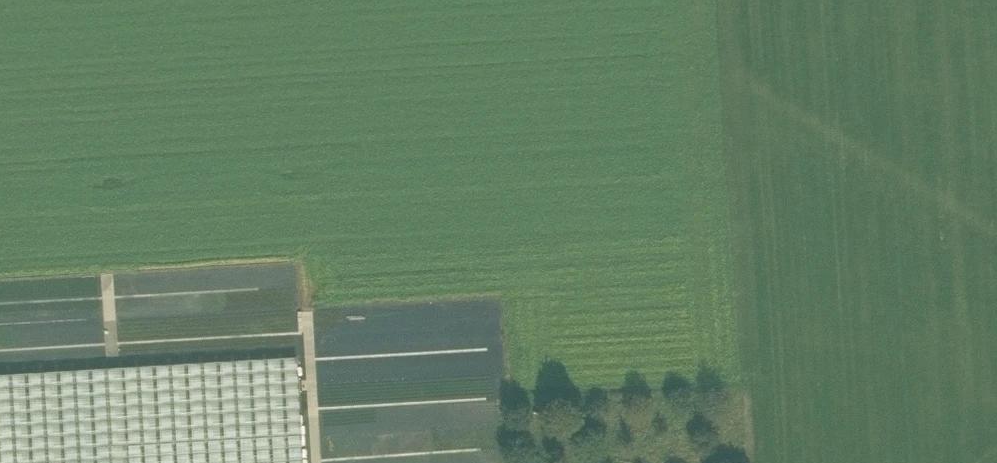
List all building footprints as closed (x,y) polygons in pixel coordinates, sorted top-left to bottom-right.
[(125,447),(302,437),(297,360),(0,378),(0,462),(126,462),(125,447)] [(126,462),(303,462),(302,437),(125,447),(126,462)]
